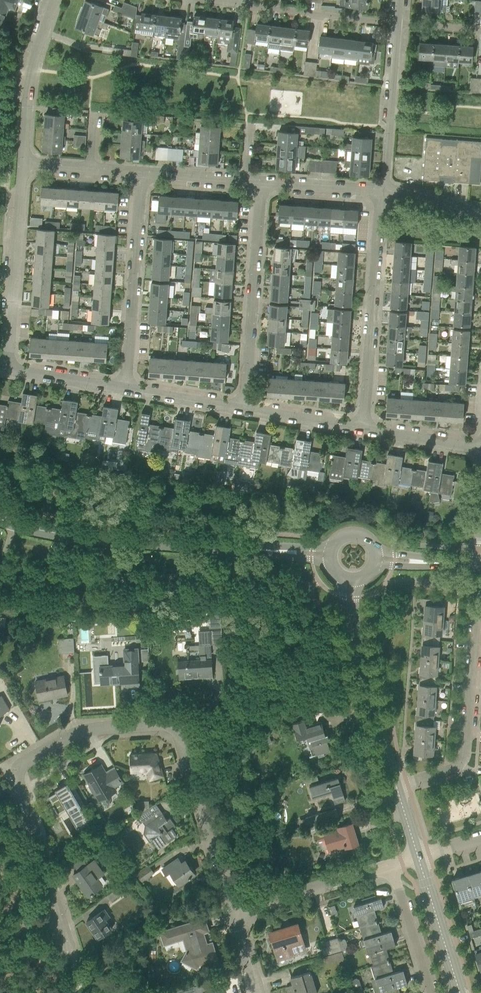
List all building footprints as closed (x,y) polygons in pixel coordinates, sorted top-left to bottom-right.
[(0,27),(0,29),(0,30),(6,11),(5,10),(6,6),(14,9),(17,0),(0,0),(0,27)] [(423,10),(446,12),(447,0),(423,0),(423,10)] [(81,7),(79,13),(98,21),(100,14),(106,16),(109,9),(85,1),(83,7),(81,7)] [(124,2),(121,8),(136,13),(137,7),(124,2)] [(136,13),(121,8),(115,5),(113,11),(135,19),(136,13)] [(98,21),(79,13),(76,20),(78,21),(76,27),(99,36),(101,30),(104,31),(107,24),(98,21)] [(153,31),(155,15),(142,13),(139,34),(152,36),(153,31)] [(155,15),(153,31),(166,32),(168,17),(155,15)] [(187,21),(185,35),(185,37),(197,38),(198,32),(205,33),(207,18),(194,16),(193,22),(187,21)] [(168,17),(166,32),(166,38),(179,40),(176,60),(182,60),(184,46),(185,37),(185,35),(179,34),(181,18),(168,17)] [(207,18),(205,33),(212,34),(212,37),(218,38),(220,19),(207,18)] [(218,38),(217,43),(232,45),(229,66),(235,66),(240,28),(232,27),(233,21),(220,19),(218,38)] [(268,41),(270,26),(257,24),(256,30),(248,29),(246,43),(254,44),(255,39),(268,41)] [(268,41),(267,48),(280,50),(281,43),(283,27),(270,26),(268,41)] [(283,27),(281,43),(280,50),(293,51),(294,44),(296,29),(283,27)] [(309,31),(296,29),(294,44),(307,46),(309,31)] [(320,36),(319,46),(318,51),(332,53),(334,38),(320,36)] [(334,38),(332,53),(331,58),(344,59),(347,40),(334,38)] [(347,40),(344,59),(357,61),(360,41),(347,40)] [(360,41),(357,61),(357,64),(370,65),(370,63),(373,63),(374,53),(371,53),(373,43),(360,41)] [(432,59),(433,44),(420,43),(419,59),(432,59)] [(433,44),(432,59),(432,65),(445,66),(445,60),(446,45),(433,44)] [(446,45),(445,60),(458,61),(459,46),(446,45)] [(459,46),(458,61),(471,62),(473,47),(459,46)] [(113,48),(113,54),(130,57),(131,50),(113,48)] [(46,115),(45,127),(63,128),(66,128),(66,124),(63,124),(63,116),(69,117),(70,109),(52,107),(52,115),(45,114),(45,115),(46,115)] [(142,121),(133,121),(123,120),(123,121),(124,121),(123,133),(141,134),(144,134),(147,134),(148,124),(146,122),(142,122),(142,121)] [(201,126),(200,132),(195,132),(195,138),(198,138),(219,140),(220,127),(201,126)] [(45,127),(44,139),(65,140),(65,137),(62,136),(63,128),(45,127)] [(298,133),(288,133),(278,132),(278,144),(297,146),(299,146),(299,141),(297,141),(298,133)] [(123,133),(122,145),(143,146),(143,143),(140,142),(141,134),(123,133)] [(345,144),(345,149),(352,150),(371,151),(372,139),(352,137),(352,144),(345,144)] [(457,140),(426,137),(423,179),(439,181),(439,180),(454,181),(453,182),(480,184),(480,171),(480,141),(457,139),(457,140)] [(198,138),(195,138),(194,144),(200,144),(199,151),(218,152),(219,140),(198,138)] [(65,140),(44,139),(43,151),(42,150),(42,151),(61,152),(61,144),(65,144),(65,140)] [(297,146),(278,144),(277,156),(300,158),(303,158),(304,146),(299,146),(297,146)] [(143,146),(122,145),(121,156),(120,156),(120,157),(139,158),(140,150),(143,150),(143,146)] [(345,155),(344,162),(348,162),(351,162),(370,163),(371,151),(352,150),(345,149),(345,155)] [(193,156),(196,157),(195,166),(194,166),(194,167),(210,168),(210,164),(217,164),(218,152),(199,151),(194,150),(193,156)] [(300,158),(277,156),(276,169),(295,170),(295,163),(300,163),(300,158)] [(344,162),(344,167),(351,167),(350,174),(369,176),(370,163),(351,162),(348,162),(344,162)] [(54,205),(55,188),(42,187),(41,204),(54,205)] [(55,188),(54,205),(66,206),(68,189),(55,188)] [(80,190),(68,189),(66,206),(79,207),(80,190)] [(80,190),(79,207),(92,208),(93,191),(80,190)] [(93,191),(92,208),(104,209),(105,192),(93,191)] [(118,193),(105,192),(104,209),(117,210),(118,193)] [(171,214),(173,197),(160,196),(158,212),(156,212),(156,222),(165,223),(166,213),(171,214)] [(186,198),(173,197),(171,214),(184,215),(186,198)] [(186,198),(184,215),(197,216),(199,199),(186,198)] [(199,199),(197,216),(210,217),(212,200),(199,199)] [(225,201),(212,200),(210,217),(223,218),(225,201)] [(225,201),(223,218),(237,219),(238,202),(225,201)] [(291,223),(293,206),(279,205),(278,222),(291,223)] [(293,206),(291,223),(304,224),(306,207),(293,206)] [(319,208),(306,207),(304,224),(317,225),(319,208)] [(332,209),(319,208),(317,225),(330,226),(332,209)] [(345,210),(332,209),(330,226),(343,227),(345,210)] [(345,210),(343,227),(356,228),(358,211),(345,210)] [(37,229),(36,242),(53,243),(54,231),(37,229)] [(115,235),(105,234),(98,234),(97,247),(114,248),(115,235)] [(155,238),(154,251),(171,253),(172,240),(155,238)] [(36,242),(35,255),(52,256),(53,243),(36,242)] [(395,242),(394,255),(410,256),(411,243),(395,242)] [(235,244),(225,244),(218,243),(217,256),(234,257),(235,244)] [(114,248),(97,247),(96,259),(113,260),(114,248)] [(274,247),(273,260),(290,262),(291,248),(274,247)] [(460,247),(459,257),(459,260),(474,261),(475,248),(460,247)] [(154,251),(153,265),(170,266),(171,253),(154,251)] [(354,253),(344,252),(339,252),(338,265),(354,266),(354,253)] [(35,255),(34,267),(51,269),(52,256),(35,255)] [(394,255),(393,268),(409,269),(410,256),(394,255)] [(234,257),(217,256),(216,269),(233,270),(234,257)] [(113,260),(96,259),(96,272),(112,273),(113,260)] [(459,260),(452,259),(452,264),(458,265),(458,273),(473,274),(474,261),(459,260)] [(273,260),(272,273),(289,275),(290,262),(273,260)] [(170,266),(153,265),(152,278),(169,279),(170,266)] [(354,266),(338,265),(337,278),(353,279),(354,266)] [(34,267),(33,280),(50,281),(51,269),(34,267)] [(393,268),(392,281),(408,282),(409,269),(393,268)] [(233,270),(216,269),(210,269),(209,282),(215,282),(232,284),(233,270)] [(95,276),(95,285),(111,286),(112,273),(96,272),(95,274),(95,276)] [(289,275),(272,273),(271,287),(288,288),(289,275)] [(473,274),(458,273),(457,286),(472,287),(473,274)] [(337,278),(336,291),(352,292),(353,279),(337,278)] [(50,281),(33,280),(32,293),(49,294),(50,281)] [(199,281),(193,281),(192,296),(201,297),(202,288),(198,287),(199,281)] [(408,282),(392,281),(392,294),(407,295),(408,282)] [(232,284),(215,282),(214,295),(231,297),(232,284)] [(168,284),(161,283),(151,283),(150,296),(167,297),(168,284)] [(111,286),(95,285),(94,297),(110,298),(111,286)] [(472,287),(457,286),(452,285),(451,290),(457,290),(456,299),(471,300),(472,287)] [(288,288),(271,287),(270,300),(287,301),(288,288)] [(310,289),(304,289),(303,294),(301,294),(300,299),(309,300),(310,289)] [(352,292),(336,291),(335,304),(351,305),(352,292)] [(49,294),(32,293),(32,305),(48,307),(49,294)] [(407,295),(392,294),(391,307),(406,308),(407,295)] [(150,296),(149,309),(166,310),(167,297),(150,296)] [(201,297),(192,296),(191,311),(197,312),(200,312),(201,297)] [(94,297),(93,310),(109,311),(110,298),(94,297)] [(315,300),(309,300),(300,299),(299,299),(299,309),(303,310),(309,310),(314,310),(315,300)] [(456,299),(455,312),(470,313),(471,300),(456,299)] [(214,300),(213,308),(206,307),(205,313),(213,314),(230,315),(231,302),(214,300)] [(286,306),(280,305),(270,305),(269,318),(285,319),(286,306)] [(166,310),(149,309),(148,322),(165,323),(166,310)] [(350,311),(340,310),(334,309),(333,323),(349,324),(350,311)] [(109,311),(93,310),(92,322),(108,324),(109,311)] [(406,313),(400,313),(390,312),(389,325),(405,326),(406,313)] [(470,313),(455,312),(454,325),(469,326),(470,313)] [(213,314),(212,327),(229,328),(230,315),(213,314)] [(269,318),(268,331),(284,332),(285,319),(269,318)] [(349,324),(333,323),(332,336),(348,337),(349,324)] [(389,325),(388,338),(404,339),(405,326),(389,325)] [(229,328),(212,327),(211,340),(228,341),(229,328)] [(469,331),(459,330),(453,330),(452,343),(468,344),(469,331)] [(284,332),(268,331),(267,344),(283,345),(284,332)] [(348,337),(332,336),(331,349),(347,350),(348,337)] [(44,339),(41,338),(31,338),(30,355),(42,356),(44,339)] [(404,339),(388,338),(387,351),(403,352),(404,339)] [(56,340),(44,339),(42,356),(55,357),(56,340)] [(69,341),(56,340),(55,357),(68,358),(69,341)] [(69,341),(68,358),(80,359),(82,341),(69,341)] [(82,341),(80,359),(93,360),(94,342),(82,341)] [(94,342),(93,360),(106,361),(107,343),(94,342)] [(468,344),(452,343),(451,356),(467,357),(468,344)] [(347,350),(331,349),(330,362),(346,363),(347,350)] [(403,352),(387,351),(386,364),(402,366),(403,352)] [(467,357),(451,356),(446,356),(445,369),(450,369),(466,370),(467,357)] [(163,359),(160,359),(150,358),(149,375),(161,376),(163,359)] [(175,360),(163,359),(161,376),(174,377),(175,360)] [(188,361),(175,360),(174,377),(187,378),(188,361)] [(188,361),(187,378),(199,379),(201,361),(188,361)] [(201,361),(199,379),(212,380),(213,362),(201,361)] [(226,363),(213,362),(212,380),(225,381),(226,363)] [(466,370),(450,369),(449,382),(465,383),(466,370)] [(281,379),(279,379),(269,378),(267,395),(280,396),(281,379)] [(281,379),(280,396),(293,397),(294,380),(281,379)] [(294,380),(293,397),(305,398),(307,381),(294,380)] [(319,382),(307,381),(305,398),(318,399),(319,382)] [(319,382),(318,399),(331,400),(332,382),(319,382)] [(345,383),(332,382),(331,400),(343,401),(343,400),(344,396),(345,383)] [(4,430),(6,417),(18,419),(18,421),(25,422),(30,394),(23,393),(21,402),(8,400),(7,405),(0,404),(0,429),(4,430)] [(38,395),(30,394),(25,422),(33,424),(33,422),(46,424),(49,407),(36,405),(38,395)] [(400,399),(397,399),(388,398),(386,415),(399,416),(400,399)] [(49,407),(46,424),(44,432),(58,435),(59,428),(65,429),(70,401),(63,399),(61,409),(49,407)] [(413,400),(400,399),(399,416),(412,417),(413,400)] [(426,401),(413,400),(412,417),(424,418),(426,401)] [(70,401),(65,429),(64,436),(84,439),(85,436),(89,414),(76,412),(78,402),(70,401)] [(426,401),(424,418),(437,419),(438,402),(426,401)] [(451,403),(438,402),(437,419),(450,420),(451,403)] [(451,403),(450,420),(462,421),(463,403),(451,403)] [(89,414),(85,436),(105,439),(106,436),(111,407),(103,406),(102,416),(89,414)] [(111,407),(106,436),(112,437),(112,441),(126,443),(129,421),(117,419),(118,409),(111,407)] [(141,413),(135,449),(156,452),(157,448),(158,442),(161,426),(148,424),(150,414),(141,413)] [(161,426),(158,442),(157,448),(177,451),(178,448),(183,420),(175,418),(174,428),(161,426)] [(190,421),(183,420),(178,448),(186,449),(186,447),(199,449),(201,433),(189,431),(190,421)] [(201,433),(199,449),(198,456),(210,458),(211,454),(218,455),(223,426),(216,425),(214,435),(201,433)] [(223,426),(218,455),(217,461),(237,465),(242,440),(229,437),(231,428),(223,426)] [(242,440),(237,465),(257,468),(259,462),(263,433),(256,432),(254,442),(242,440)] [(271,434),(263,433),(259,462),(279,465),(282,446),(269,444),(271,434)] [(295,449),(282,446),(279,465),(291,467),(286,475),(291,478),(296,479),(298,468),(299,469),(304,440),(296,439),(295,449)] [(311,441),(304,440),(299,469),(320,472),(323,453),(310,451),(311,441)] [(333,455),(330,471),(329,477),(343,480),(343,476),(350,477),(355,448),(347,447),(346,457),(333,455)] [(355,448),(350,477),(358,478),(358,476),(371,478),(373,462),(361,460),(362,450),(355,448)] [(373,462),(371,478),(377,479),(376,484),(382,485),(383,482),(390,484),(395,455),(388,454),(386,464),(373,462)] [(395,455),(390,484),(398,485),(398,482),(411,485),(414,469),(401,466),(403,457),(395,455)] [(101,466),(115,469),(116,463),(101,460),(101,466)] [(426,471),(414,469),(411,485),(424,487),(423,489),(431,491),(435,462),(428,461),(426,471)] [(435,462),(431,491),(429,501),(434,502),(439,501),(438,493),(451,495),(454,475),(441,473),(443,463),(435,462)] [(183,473),(182,480),(193,481),(194,475),(183,473)] [(236,481),(235,489),(252,492),(253,484),(250,483),(250,481),(240,480),(240,482),(236,481)] [(442,607),(442,600),(425,599),(424,619),(442,620),(443,607),(442,607)] [(207,613),(208,627),(221,626),(220,612),(207,613)] [(424,619),(422,639),(439,640),(439,635),(441,635),(442,620),(424,619)] [(200,660),(178,661),(179,676),(201,675),(201,673),(206,672),(206,673),(212,672),(210,630),(198,631),(199,656),(200,656),(200,660)] [(74,652),(73,638),(59,639),(60,653),(74,652)] [(439,640),(422,639),(421,659),(437,660),(439,640)] [(149,648),(141,649),(142,661),(149,660),(149,648)] [(100,673),(101,682),(126,681),(127,687),(139,686),(136,649),(124,650),(125,665),(109,667),(108,655),(92,656),(93,672),(94,672),(94,669),(100,669),(100,671),(100,673)] [(437,660),(421,659),(419,679),(436,680),(437,660)] [(67,694),(65,684),(63,677),(36,683),(39,700),(67,694)] [(436,680),(419,679),(418,699),(434,701),(436,680)] [(4,701),(1,695),(0,696),(0,715),(9,710),(4,701)] [(434,701),(418,699),(416,719),(433,720),(434,701)] [(416,719),(415,739),(433,741),(434,727),(432,726),(433,720),(416,719)] [(304,721),(294,723),(292,724),(297,741),(307,738),(312,756),(317,754),(318,757),(324,755),(323,752),(329,750),(326,740),(329,740),(327,735),(325,736),(321,722),(306,726),(304,721)] [(262,737),(256,739),(257,743),(258,746),(264,744),(262,737)] [(433,741),(415,739),(413,759),(412,759),(412,760),(432,761),(433,741)] [(249,743),(246,746),(251,751),(254,748),(252,746),(249,743)] [(135,754),(130,755),(131,772),(147,771),(150,780),(163,776),(157,757),(155,757),(153,756),(153,753),(137,754),(135,754)] [(110,802),(106,796),(116,791),(114,787),(123,782),(116,770),(107,776),(101,765),(84,775),(90,785),(88,786),(92,793),(94,793),(99,801),(100,800),(103,806),(105,807),(107,807),(109,806),(110,804),(110,802)] [(317,776),(306,779),(309,786),(319,783),(317,776)] [(338,777),(328,780),(309,786),(312,797),(331,792),(335,804),(345,801),(338,777)] [(77,827),(88,820),(89,820),(83,809),(86,807),(74,786),(71,788),(67,783),(55,790),(56,792),(48,797),(52,804),(53,805),(52,806),(57,814),(58,813),(59,814),(66,810),(77,827)] [(154,805),(139,815),(145,824),(144,832),(149,840),(152,838),(158,848),(166,843),(165,841),(169,839),(169,840),(177,835),(172,828),(175,826),(170,817),(167,820),(162,813),(161,814),(154,805)] [(335,809),(305,819),(307,826),(338,817),(335,809)] [(95,823),(98,821),(93,812),(90,815),(95,823)] [(338,829),(323,834),(329,852),(344,847),(345,848),(358,844),(352,823),(338,827),(338,829)] [(273,827),(264,830),(266,838),(275,835),(273,827)] [(177,859),(169,864),(162,869),(166,874),(171,871),(179,884),(194,873),(185,861),(181,863),(177,859)] [(94,861),(81,869),(73,875),(88,896),(101,886),(96,878),(103,873),(94,861)] [(148,867),(137,875),(141,881),(152,873),(148,867)] [(466,875),(473,898),(480,896),(480,874),(480,871),(479,871),(480,872),(467,876),(467,875),(466,875)] [(453,879),(452,879),(461,908),(475,904),(473,898),(466,875),(466,876),(453,880),(453,879)] [(120,886),(107,895),(111,901),(124,892),(120,886)] [(360,927),(378,921),(374,909),(383,906),(381,898),(353,906),(360,927)] [(93,918),(86,922),(98,939),(112,929),(105,920),(110,917),(104,909),(93,918)] [(204,919),(176,927),(158,932),(162,943),(182,937),(187,951),(182,961),(193,967),(196,960),(205,958),(206,962),(216,959),(212,943),(206,945),(203,933),(208,931),(204,919)] [(154,923),(156,929),(164,927),(162,921),(154,923)] [(360,927),(363,939),(360,941),(359,942),(361,948),(366,947),(393,938),(391,931),(381,934),(378,921),(360,927)] [(304,946),(300,933),(298,924),(278,930),(280,937),(271,939),(278,960),(293,955),(292,950),(304,946)] [(473,931),(469,932),(471,938),(480,935),(480,929),(473,931)] [(341,951),(338,941),(337,938),(325,941),(327,947),(329,954),(341,951)] [(395,945),(393,938),(366,947),(368,954),(370,953),(373,965),(389,961),(386,948),(395,945)] [(343,939),(338,941),(341,951),(342,954),(347,952),(346,948),(347,948),(345,940),(343,939)] [(341,951),(329,954),(323,956),(325,963),(336,960),(338,967),(346,964),(342,954),(341,951)] [(377,978),(375,978),(373,979),(373,981),(374,987),(405,977),(403,970),(393,973),(389,961),(373,965),(377,978)] [(300,974),(290,977),(293,985),(286,987),(288,992),(298,992),(306,991),(306,992),(316,992),(309,971),(300,974)] [(374,987),(372,987),(374,992),(380,992),(382,992),(399,992),(398,987),(407,984),(405,977),(374,987)] [(361,990),(363,990),(359,980),(356,978),(350,979),(354,992),(355,992),(361,990)]
